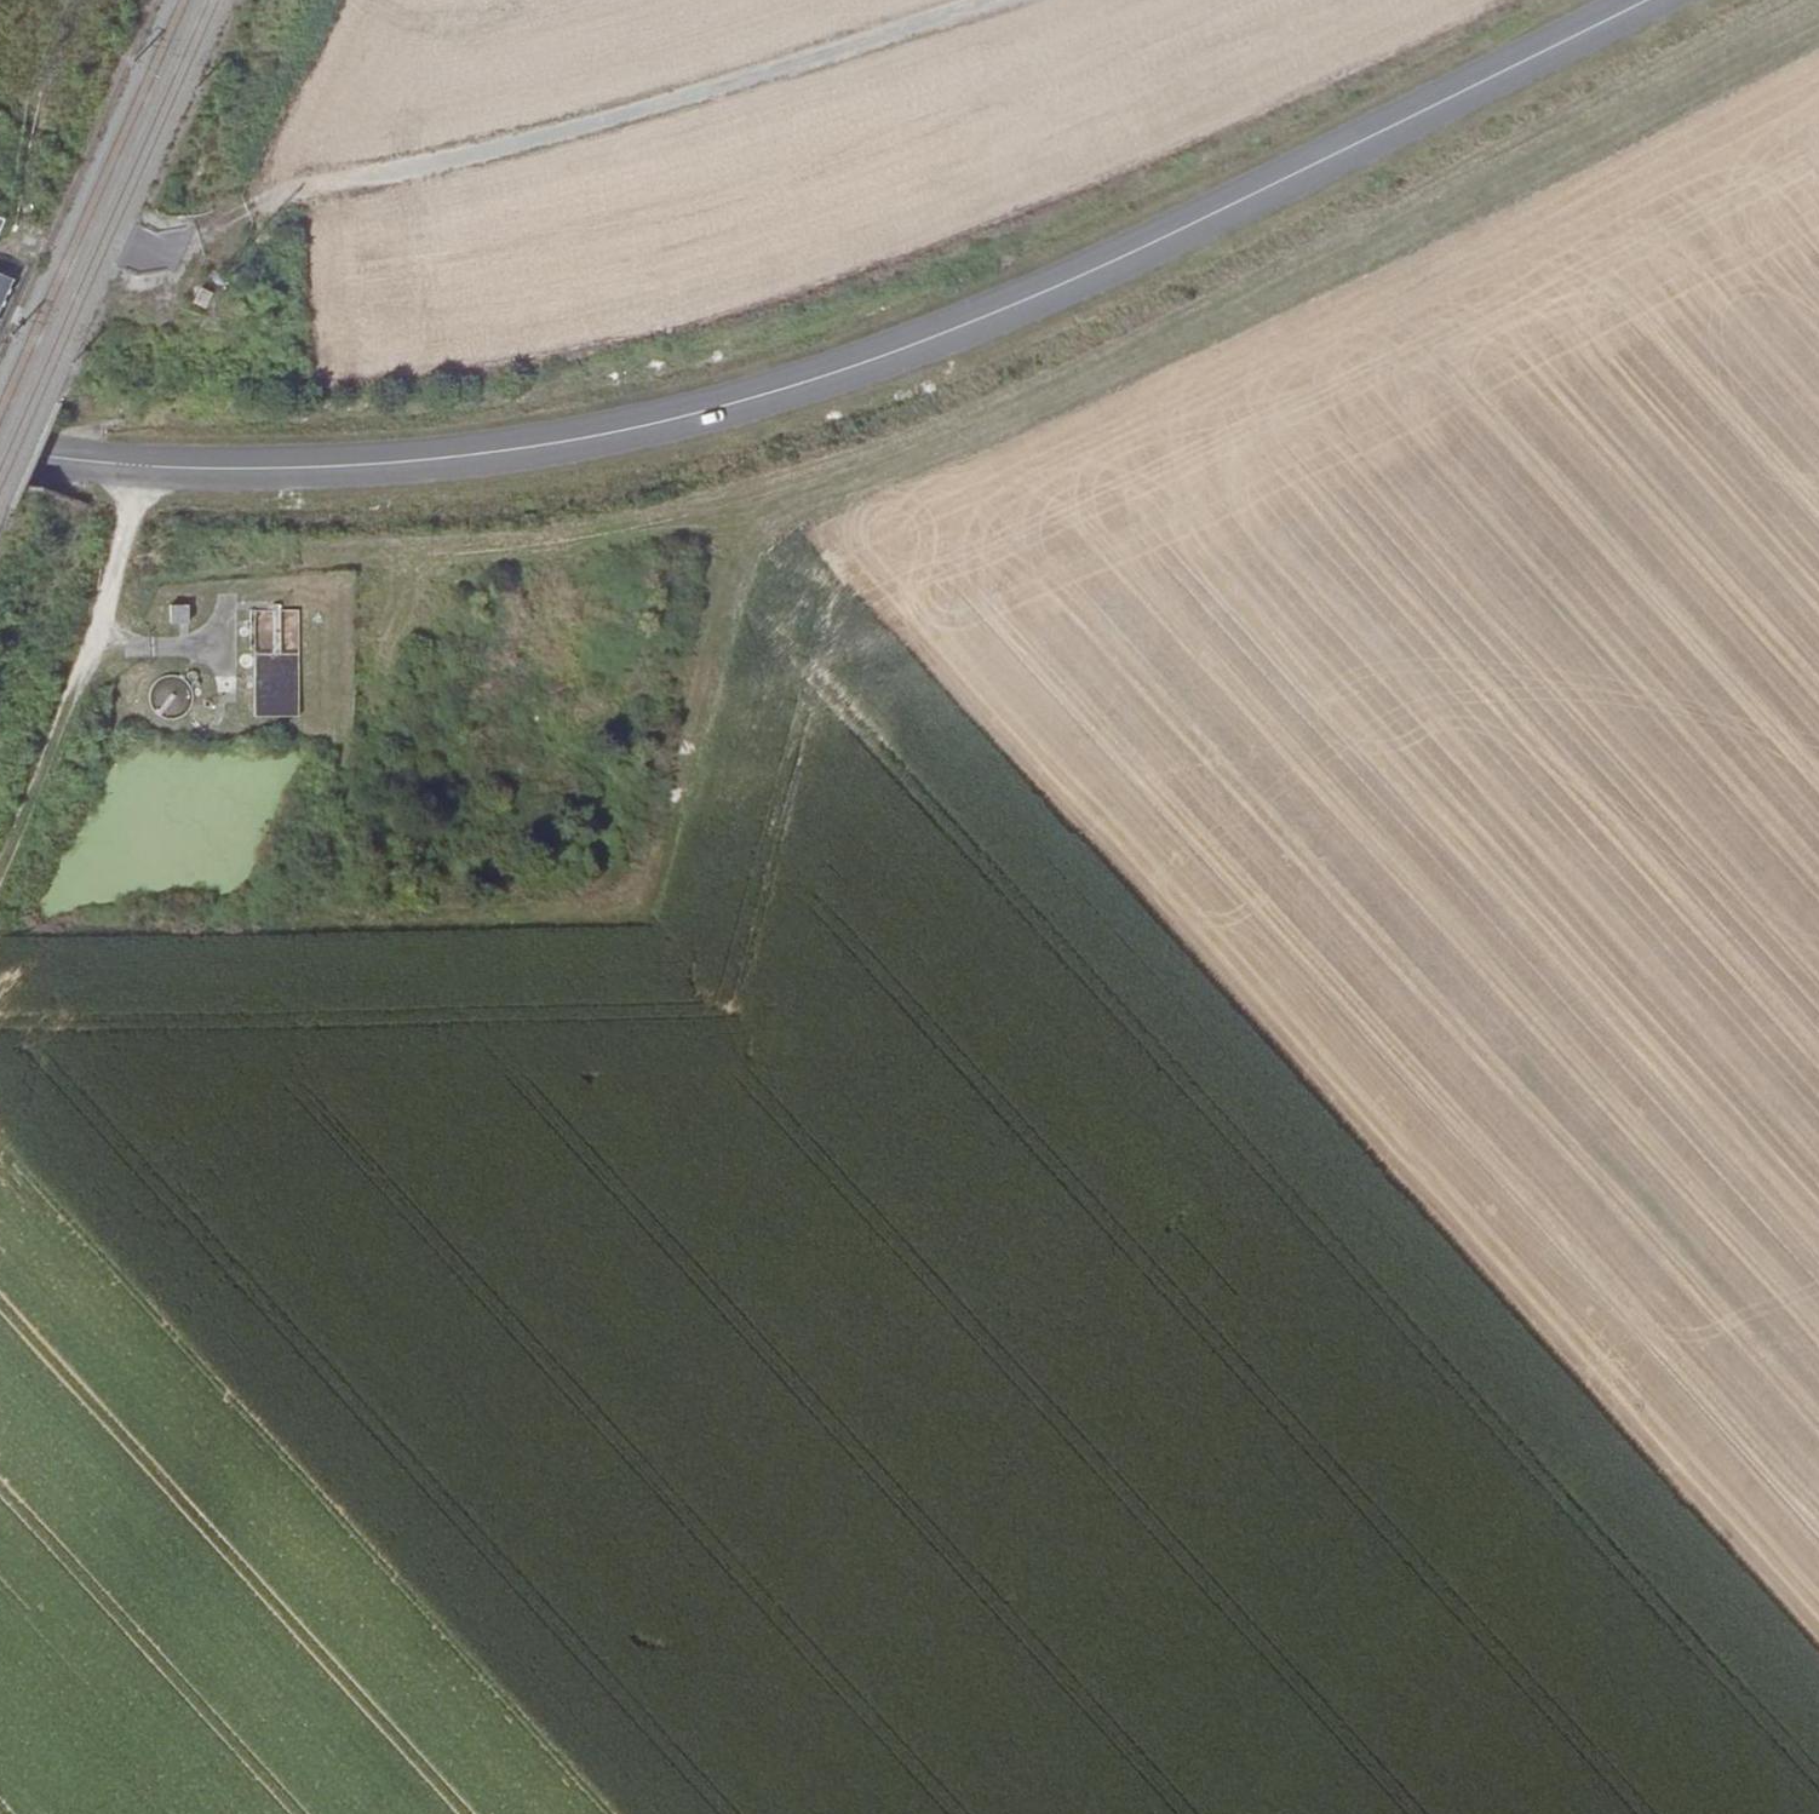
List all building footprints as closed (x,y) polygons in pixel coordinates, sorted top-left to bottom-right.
[(0,278),(0,320),(16,285),(0,278)] [(176,609),(176,626),(195,626),(195,609),(176,609)] [(260,655),(260,718),(307,718),(307,613),(254,613),(254,655),(260,655)] [(197,702),(196,692),(190,683),(181,678),(170,678),(161,683),(155,692),(154,702),(157,712),(165,719),(175,721),(186,719),(193,712),(197,702)]
